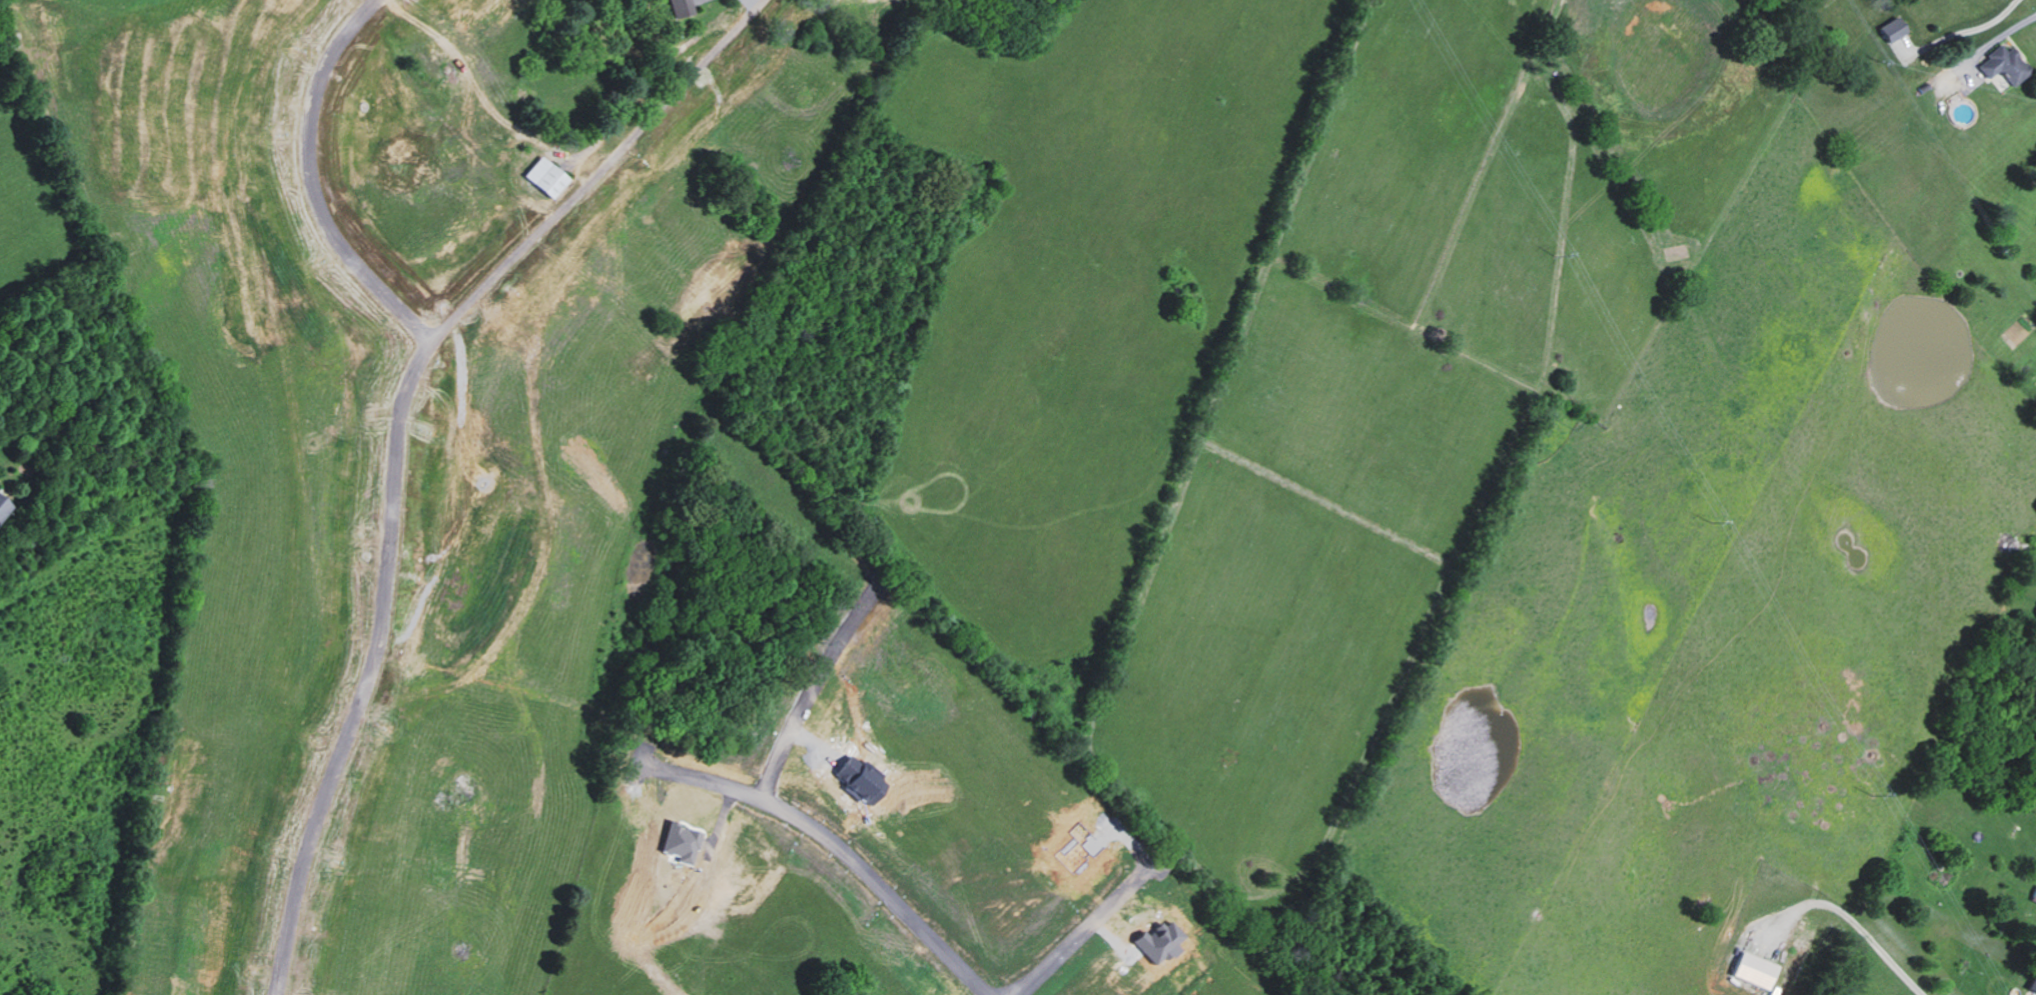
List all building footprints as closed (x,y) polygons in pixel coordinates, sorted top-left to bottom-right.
[(696,12),(692,0),(671,0),(675,18),(696,12)] [(1910,30),(1900,14),(1882,27),(1892,42),(1910,30)] [(1989,78),(2001,69),(2013,85),(2032,70),(2014,46),(2008,50),(2003,44),(1978,63),(1989,78)] [(569,177),(541,155),(525,175),(552,198),(569,177)] [(6,511),(11,505),(0,495),(0,513),(3,509),(6,511)] [(679,861),(696,865),(704,830),(671,822),(664,852),(680,856),(679,861)] [(1772,987),(1780,962),(1743,950),(1735,976),(1772,987)]
